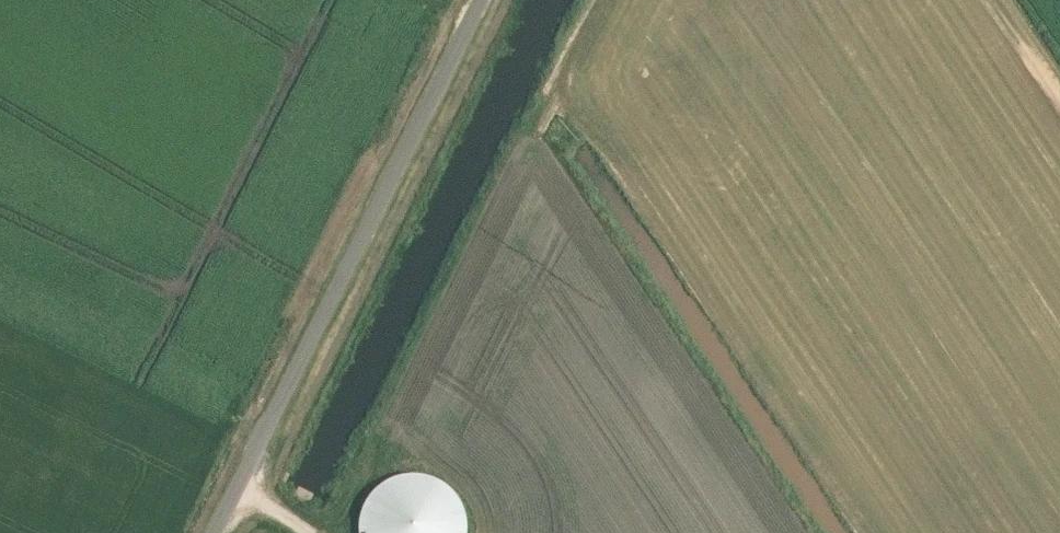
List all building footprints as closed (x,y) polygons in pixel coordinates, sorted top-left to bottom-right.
[(471,527),(469,518),(466,507),(461,499),(455,491),(447,485),(439,480),(430,476),(421,475),(412,474),(404,475),(395,478),(386,482),(379,487),(372,494),(366,502),(362,512),(360,522),(359,532),(470,532),(471,527)]
